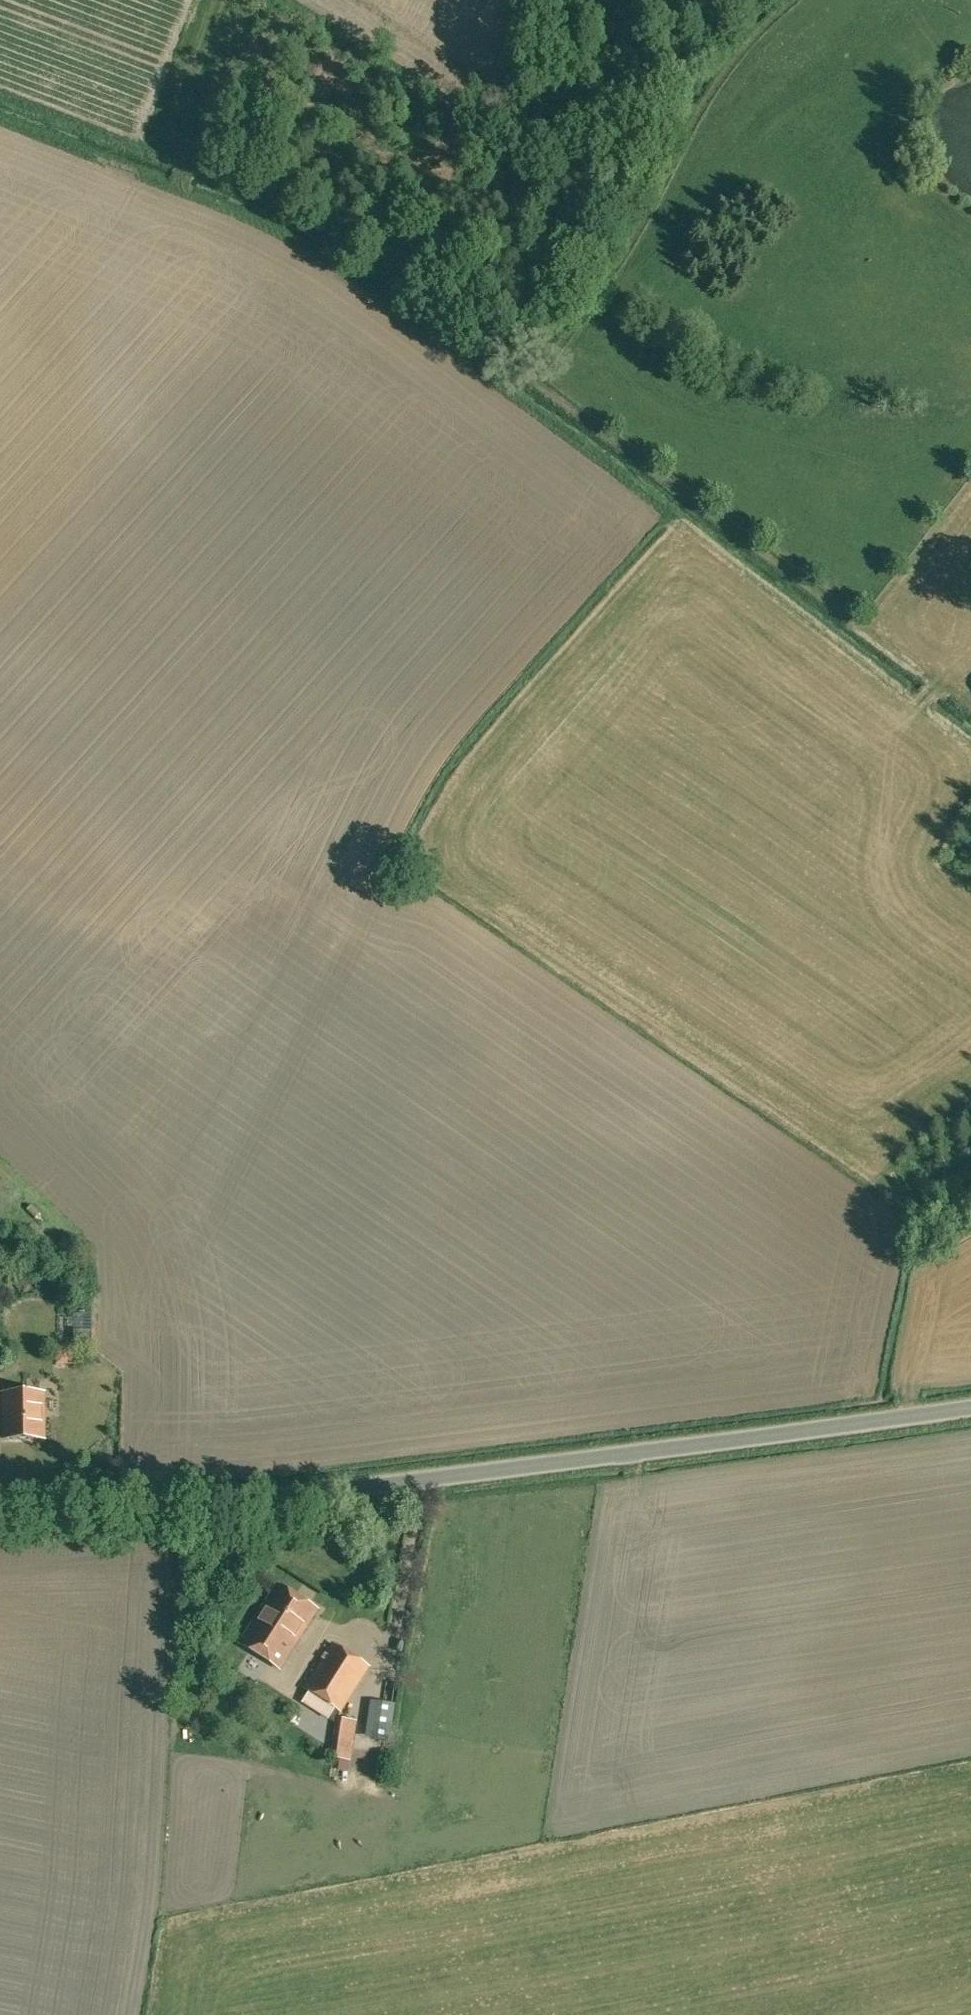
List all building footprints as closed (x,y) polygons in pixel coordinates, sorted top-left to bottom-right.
[(3,1439),(43,1438),(43,1394),(3,1394),(3,1439)] [(280,1669),(317,1610),(277,1585),(240,1644),(280,1669)] [(304,1688),(309,1691),(341,1711),(369,1667),(332,1643),(304,1688)] [(389,1742),(395,1705),(381,1702),(376,1740),(389,1742)] [(337,1719),(330,1759),(350,1763),(357,1722),(337,1719)]
